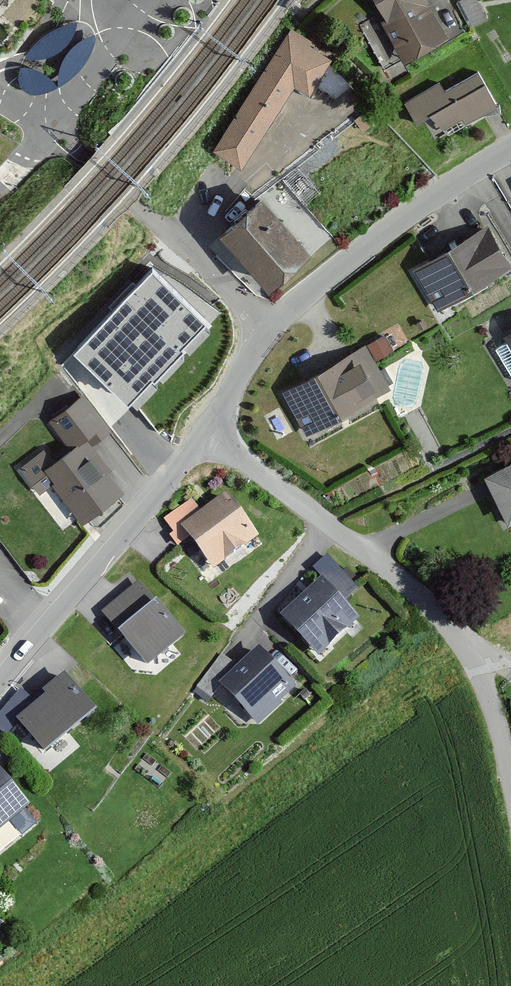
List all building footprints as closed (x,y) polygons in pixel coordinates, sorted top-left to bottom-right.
[(413,60),(457,37),(437,0),(381,0),(413,60)] [(345,53),(294,21),(216,149),(246,167),(297,84),(318,97),(345,53)] [(39,60),(53,56),(65,48),(73,36),(77,22),(64,26),(47,35),(32,46),(25,58),(39,60)] [(58,76),(59,88),(72,80),(85,65),(93,50),(95,39),(94,35),(85,40),(75,46),(66,56),(61,66),(58,76)] [(52,92),(57,89),(52,80),(38,71),(22,68),(19,71),(18,82),(21,89),(31,95),(41,95),(52,92)] [(442,79),(403,100),(417,126),(434,117),(444,136),(495,107),(478,77),(449,92),(442,79)] [(319,250),(265,196),(227,234),(280,288),(319,250)] [(413,265),(438,310),(510,270),(510,255),(492,221),(413,265)] [(140,312),(106,354),(174,408),(228,340),(200,318),(209,307),(183,286),(154,323),(140,312)] [(495,343),(510,370),(510,334),(495,343)] [(368,340),(283,390),(309,433),(394,383),(368,340)] [(120,426),(84,381),(41,416),(59,438),(21,469),(37,489),(51,478),(85,519),(122,489),(91,450),(120,426)] [(488,472),(510,522),(510,462),(488,472)] [(193,498),(165,518),(184,544),(192,539),(217,573),(264,539),(229,491),(202,510),(193,498)] [(317,578),(282,613),(326,657),(361,622),(341,601),(359,584),(326,552),(308,569),(317,578)] [(138,580),(102,613),(155,669),(190,637),(138,580)] [(295,685),(254,648),(220,684),(261,722),(295,685)] [(0,715),(0,733),(11,744),(23,732),(48,757),(95,712),(68,685),(38,714),(20,695),(0,715)] [(32,806),(0,772),(0,835),(32,806)]
